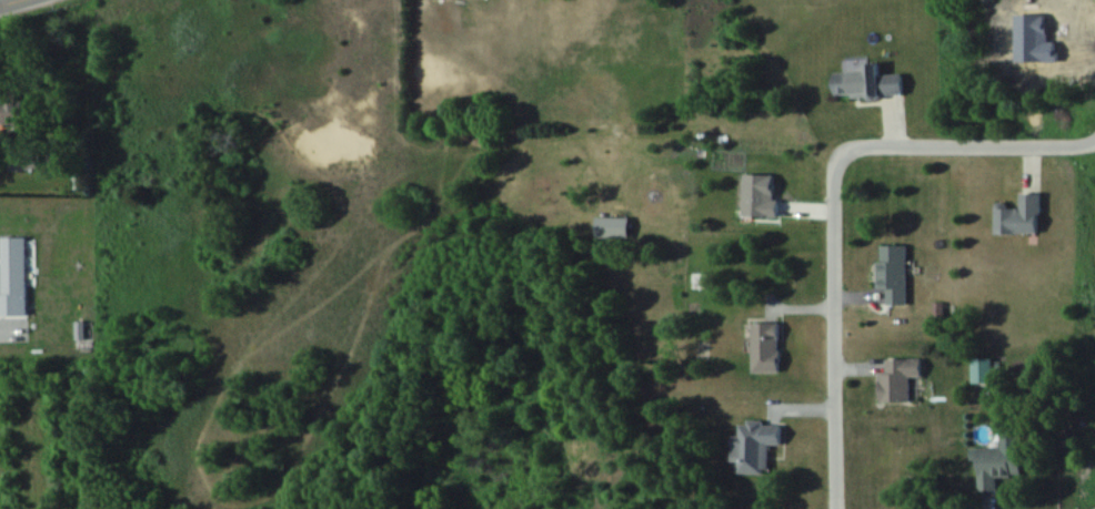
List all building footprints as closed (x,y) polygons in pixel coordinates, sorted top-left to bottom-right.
[(835,69),(836,97),(906,96),(905,74),(885,74),(885,68),(835,69)] [(27,103),(0,103),(0,125),(27,125),(27,103)] [(997,233),(1043,233),(1043,194),(1022,194),(1022,205),(997,205),(997,233)] [(908,246),(879,246),(879,289),(890,289),(890,306),(908,306),(908,246)] [(781,323),(753,323),(753,373),(781,373),(781,323)] [(995,359),(973,359),(973,383),(995,383),(995,359)] [(912,377),(924,377),(924,360),(887,360),(888,375),(881,375),(881,403),(912,403),(912,377)] [(733,463),(739,463),(739,475),(770,474),(770,445),(784,445),(784,422),(740,422),(740,437),(732,437),(733,463)] [(978,449),(979,491),(997,491),(997,477),(1024,477),(1023,448),(978,449)]
